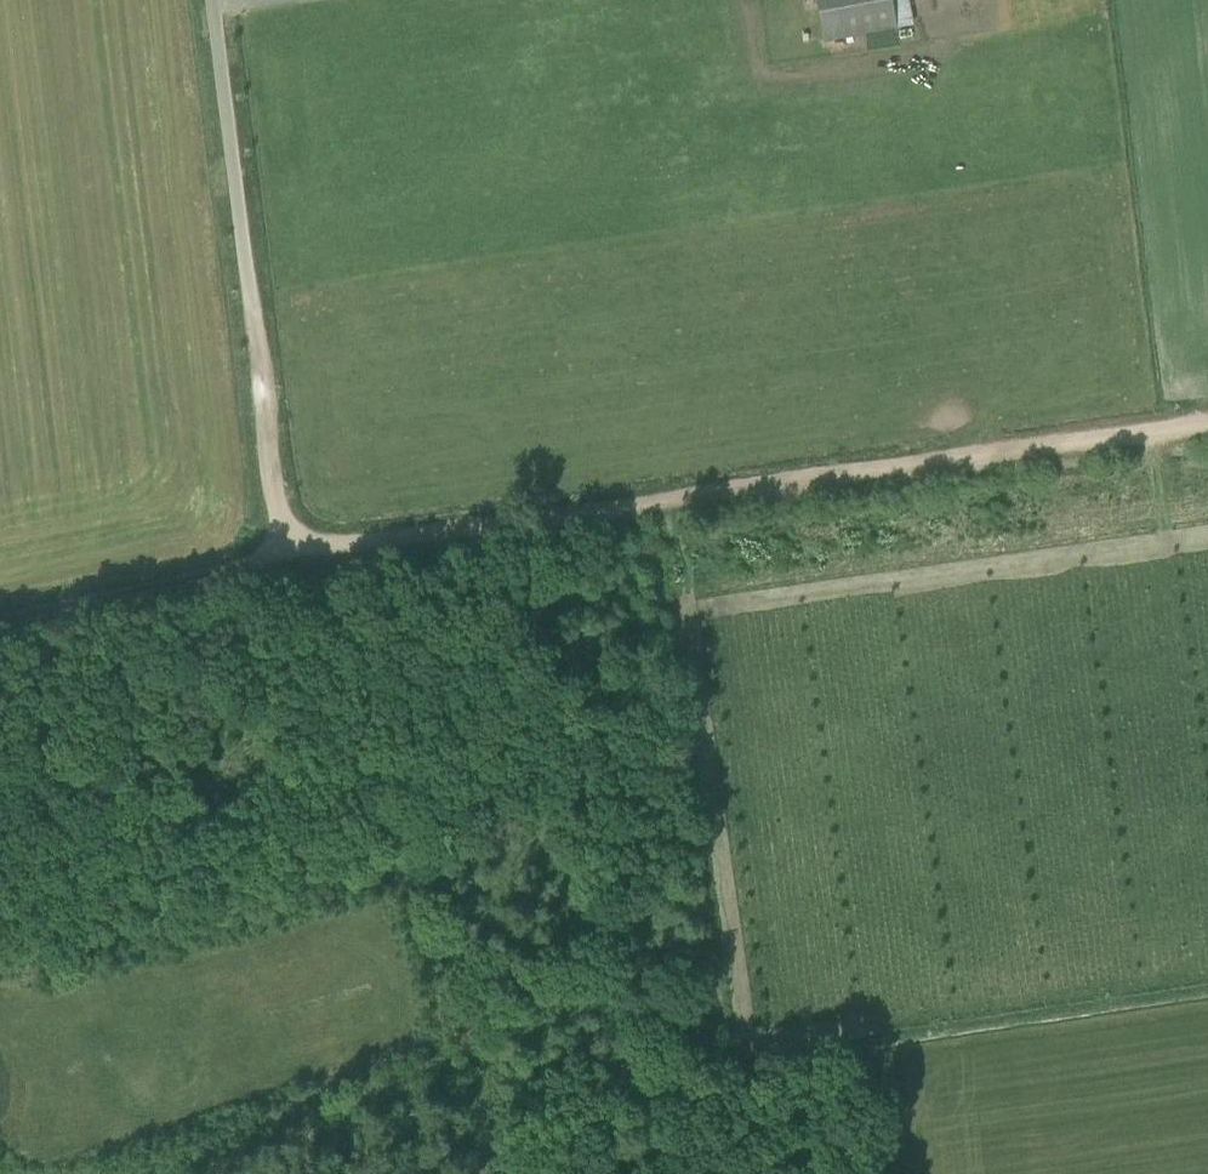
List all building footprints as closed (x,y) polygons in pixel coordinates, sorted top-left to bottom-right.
[(825,40),(913,23),(909,0),(817,0),(825,40)]
